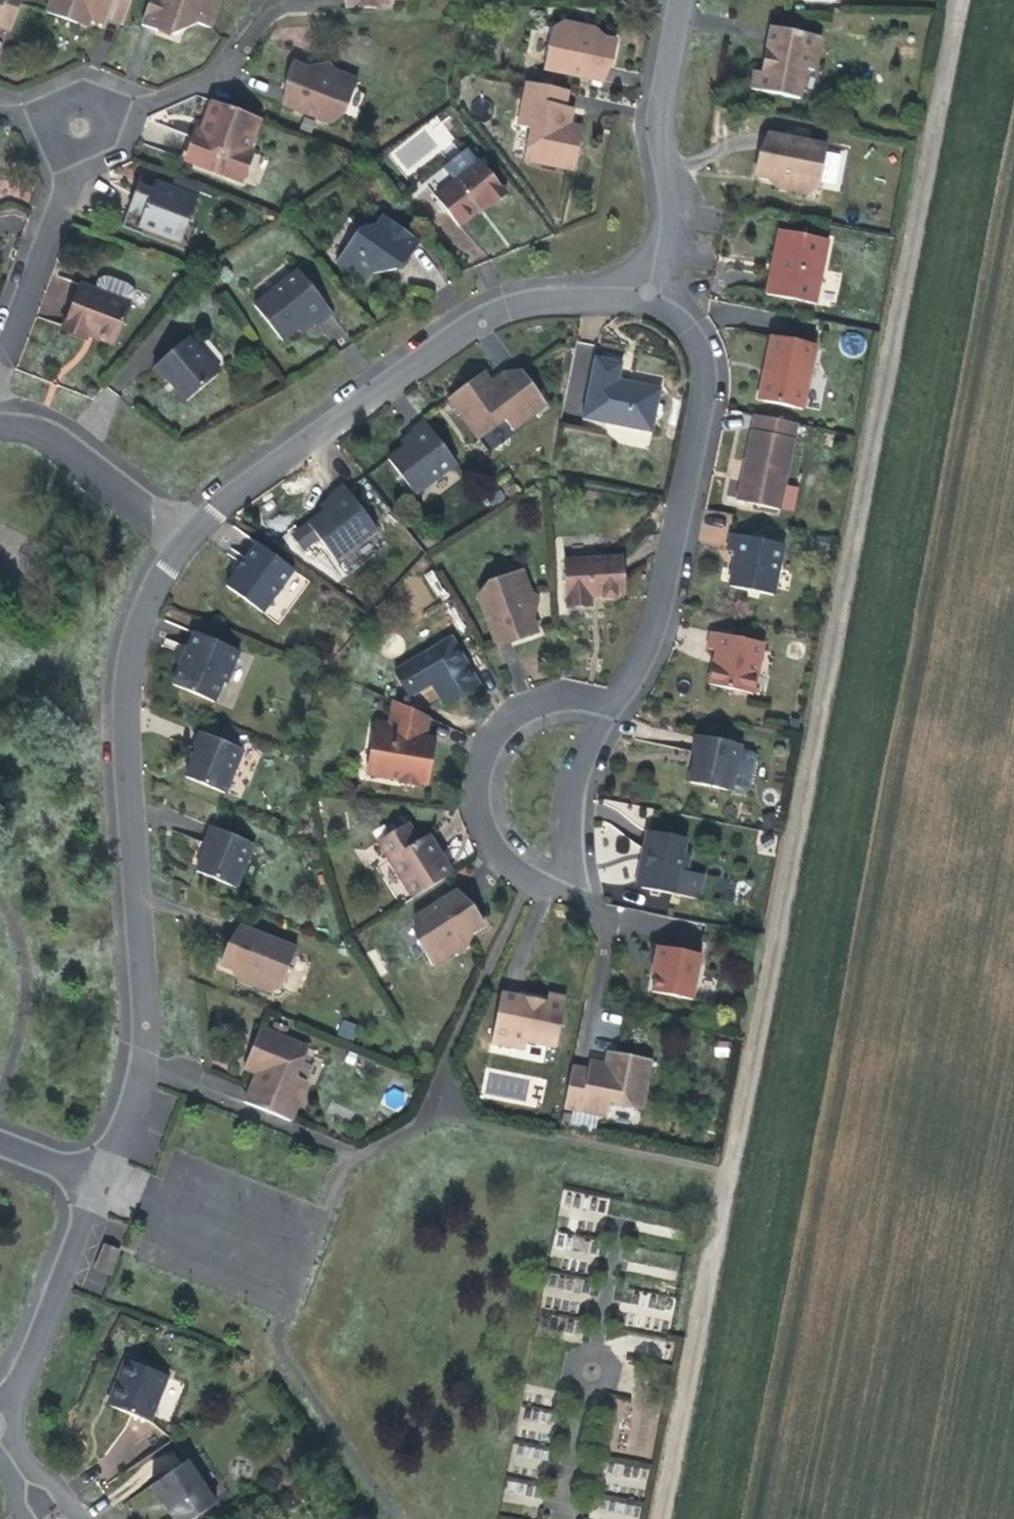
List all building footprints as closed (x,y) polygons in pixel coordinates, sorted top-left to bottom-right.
[(10,30),(22,0),(0,0),(0,27),(10,30)] [(46,13),(77,24),(80,15),(90,19),(106,25),(109,18),(124,23),(132,0),(51,0),(46,13)] [(142,26),(157,32),(158,27),(177,34),(183,18),(210,28),(220,0),(151,0),(142,26)] [(90,19),(80,15),(77,24),(87,28),(90,19)] [(593,41),(576,37),(579,26),(561,22),(552,28),(544,70),(603,82),(609,50),(614,51),(616,41),(594,36),(593,41)] [(596,29),(579,26),(576,37),(593,41),(594,36),(596,29)] [(820,37),(771,27),(765,58),(767,62),(772,63),(770,74),(754,71),(751,90),(800,99),(806,69),(814,71),(820,37)] [(332,84),(316,78),(318,74),(294,64),(290,74),(295,76),(283,106),(330,124),(337,104),(347,108),(360,82),(337,73),(332,84)] [(573,108),(565,107),(568,92),(527,84),(518,126),(531,129),(525,160),(574,170),(581,138),(568,135),(570,125),(573,108)] [(259,118),(212,101),(205,120),(213,123),(211,128),(199,139),(194,137),(186,161),(242,181),(251,159),(246,157),(246,142),(248,136),(253,138),(259,118)] [(437,115),(385,153),(404,177),(455,140),(437,115)] [(213,123),(205,120),(201,133),(196,132),(194,137),(199,139),(211,128),(213,123)] [(583,128),(570,125),(568,135),(581,138),(583,128)] [(819,188),(827,146),(768,134),(761,166),(757,165),(755,176),(777,180),(778,176),(795,179),(793,191),(810,194),(819,188)] [(455,182),(435,197),(459,227),(488,203),(491,206),(506,194),(481,161),(478,164),(467,149),(444,167),(455,182)] [(197,198),(155,182),(152,191),(138,186),(128,212),(142,217),(138,227),(171,240),(178,223),(186,226),(197,198)] [(371,235),(361,229),(338,265),(368,285),(383,263),(396,272),(406,257),(410,259),(421,242),(383,217),(371,235)] [(779,230),(770,273),(775,274),(784,231),(779,230)] [(828,240),(784,231),(775,274),(770,273),(766,294),(815,304),(828,240)] [(315,327),(332,313),(298,270),(254,306),(282,341),(309,320),(315,327)] [(80,282),(62,322),(85,332),(87,328),(115,340),(136,291),(135,289),(132,284),(128,281),(113,275),(104,274),(98,277),(94,288),(80,282)] [(60,327),(83,337),(85,332),(62,322),(60,327)] [(85,332),(113,344),(115,340),(87,328),(85,332)] [(802,409),(816,345),(772,336),(765,369),(769,370),(763,401),(802,409)] [(188,338),(153,368),(165,382),(167,380),(186,402),(219,374),(188,338)] [(595,358),(587,399),(592,400),(588,420),(652,433),(661,389),(628,381),(627,385),(618,383),(622,363),(595,358)] [(509,381),(505,373),(490,381),(481,385),(475,378),(449,398),(479,439),(504,420),(512,430),(547,404),(522,371),(509,381)] [(490,381),(483,372),(475,378),(481,385),(490,381)] [(592,400),(587,399),(583,419),(588,420),(592,400)] [(779,510),(797,423),(755,415),(737,501),(779,510)] [(415,495),(456,464),(424,421),(410,431),(415,438),(388,460),(415,495)] [(308,524),(335,560),(376,529),(344,486),(330,496),(335,503),(308,524)] [(783,544),(730,534),(727,551),(736,553),(729,587),(773,595),(783,544)] [(262,614),(293,571),(258,545),(226,588),(262,614)] [(591,607),(590,597),(603,596),(603,599),(616,598),(616,595),(624,595),(623,557),(564,561),(567,608),(591,607)] [(438,599),(451,592),(437,568),(424,576),(438,599)] [(530,594),(522,570),(493,580),(497,590),(478,597),(496,644),(526,633),(528,637),(537,634),(529,612),(525,614),(519,598),(530,594)] [(239,651),(194,632),(187,649),(190,650),(183,665),(181,664),(172,685),(214,702),(222,682),(225,684),(239,651)] [(763,643),(710,632),(707,649),(715,651),(708,685),(753,694),(763,643)] [(479,685),(451,638),(395,671),(410,697),(431,685),(444,705),(479,685)] [(183,665),(190,650),(187,649),(181,647),(175,662),(181,664),(183,665)] [(428,718),(394,702),(387,729),(397,731),(398,726),(418,729),(416,737),(424,738),(428,718)] [(387,729),(374,727),(370,751),(375,752),(371,775),(400,781),(401,785),(414,787),(416,783),(428,785),(436,740),(424,738),(416,737),(418,729),(398,726),(397,731),(387,729)] [(243,750),(200,732),(194,749),(197,751),(186,778),(225,794),(243,750)] [(741,745),(696,735),(692,753),(695,754),(689,783),(731,791),(732,788),(744,791),(750,787),(756,757),(752,752),(740,749),(741,745)] [(452,874),(427,835),(417,842),(406,823),(378,841),(414,898),(452,874)] [(196,872),(235,888),(254,843),(211,826),(204,844),(207,845),(196,872)] [(639,869),(637,879),(642,885),(641,888),(698,899),(703,875),(686,872),(689,856),(683,855),(686,838),(647,831),(643,850),(649,851),(645,865),(639,869)] [(474,919),(457,891),(415,918),(425,935),(416,941),(433,966),(454,953),(448,944),(462,934),(464,937),(484,925),(478,916),(474,919)] [(296,949),(240,926),(229,957),(224,955),(220,965),(242,973),(243,969),(259,975),(255,986),(271,993),(281,988),(296,949)] [(701,954),(657,946),(654,962),(658,963),(656,974),(652,992),(692,1000),(701,954)] [(259,975),(243,969),(242,973),(239,980),(255,986),(259,975)] [(556,1047),(566,998),(548,994),(545,1010),(533,1008),(534,1003),(532,1000),(501,993),(491,1042),(525,1049),(527,1041),(556,1047)] [(306,1047),(260,1028),(248,1059),(260,1064),(256,1073),(244,1102),(291,1121),(307,1081),(294,1076),(306,1047)] [(609,1052),(606,1065),(616,1067),(618,1053),(609,1052)] [(571,1067),(563,1107),(608,1116),(610,1103),(641,1109),(651,1060),(618,1053),(616,1067),(606,1065),(589,1061),(587,1070),(571,1067)] [(260,1064),(248,1059),(244,1068),(256,1073),(260,1064)] [(199,1088),(240,1105),(246,1088),(205,1072),(199,1088)] [(571,1112),(570,1125),(597,1128),(598,1115),(571,1112)] [(96,1269),(110,1275),(119,1251),(105,1246),(96,1269)] [(119,1380),(109,1406),(150,1422),(168,1376),(125,1359),(117,1379),(119,1380)] [(605,1411),(617,1422),(631,1406),(618,1395),(605,1411)] [(174,1518),(193,1518),(215,1504),(186,1461),(151,1485),(174,1518)] [(607,1466),(608,1488),(647,1486),(646,1464),(607,1466)]
